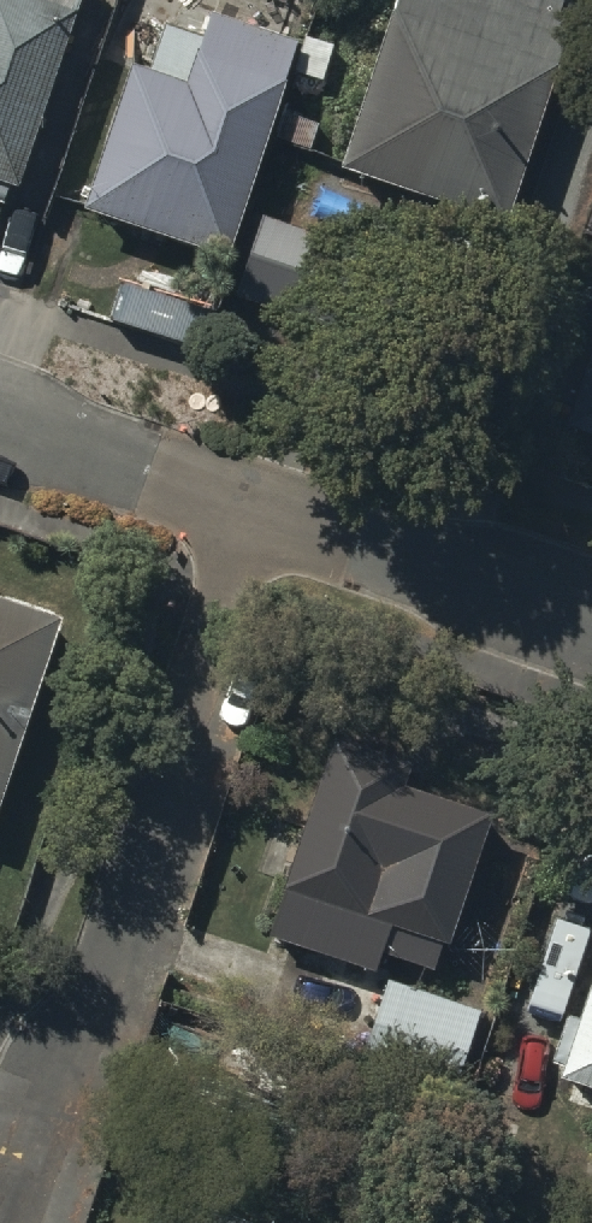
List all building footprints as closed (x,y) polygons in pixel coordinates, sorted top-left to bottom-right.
[(3,209),(7,198),(17,202),(86,0),(0,0),(0,208),(3,209)] [(345,182),(508,235),(571,33),(556,28),(565,0),(504,0),(502,7),(479,0),(400,0),(342,182),(345,182)] [(132,75),(81,223),(231,269),(301,56),(211,26),(204,44),(167,32),(150,81),(132,75)] [(122,284),(122,286),(107,328),(194,357),(209,313),(122,284)] [(58,603),(0,583),(0,772),(58,603)] [(266,928),(370,962),(378,938),(438,958),(489,807),(413,782),(420,762),(332,732),(266,928)] [(573,1016),(561,1011),(544,1060),(558,1065),(554,1076),(569,1082),(565,1093),(591,1102),(591,962),(573,1016)] [(387,971),(359,1059),(453,1088),(481,1001),(387,971)]
